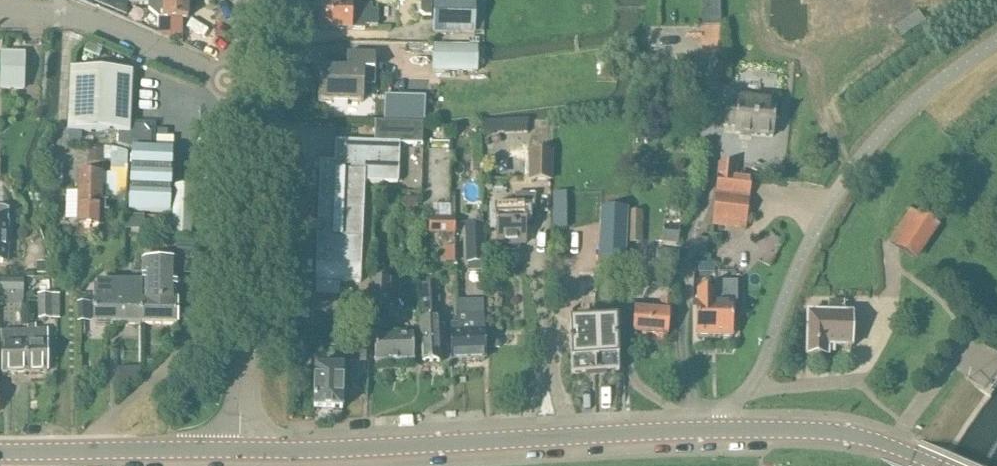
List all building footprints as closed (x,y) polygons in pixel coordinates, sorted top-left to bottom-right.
[(94,2),(127,16),(127,0),(94,0),(94,2)] [(188,0),(130,0),(130,5),(164,6),(164,19),(188,19),(188,0)] [(476,2),(426,0),(420,4),(420,13),(425,16),(433,16),(433,35),(475,36),(476,2)] [(704,25),(722,24),(721,0),(704,0),(704,25)] [(351,5),(321,4),(320,30),(352,31),(365,31),(365,28),(378,28),(378,12),(372,11),(372,6),(351,6),(351,5)] [(928,22),(922,11),(897,26),(904,37),(928,22)] [(477,48),(433,47),(433,72),(477,72),(477,48)] [(25,55),(1,54),(0,92),(24,92),(25,55)] [(376,55),(348,55),(347,70),(319,70),(318,102),(364,103),(364,88),(375,88),(376,55)] [(129,134),(130,127),(132,73),(71,70),(68,132),(119,134),(129,134)] [(422,84),(397,83),(397,97),(421,98),(422,84)] [(724,127),(736,128),(735,135),(773,138),(775,120),(779,120),(780,106),(776,106),(776,100),(738,97),(738,107),(726,106),(724,127)] [(406,100),(405,124),(424,125),(425,101),(406,100)] [(503,121),(480,122),(480,123),(480,124),(481,136),(504,135),(503,123),(503,122),(503,121)] [(321,163),(316,267),(361,269),(365,183),(398,184),(400,145),(423,146),(424,125),(405,124),(375,122),(375,143),(336,142),(335,163),(321,163)] [(129,134),(119,134),(118,146),(133,150),(130,212),(173,214),(172,239),(190,240),(193,190),(170,189),(172,152),(151,151),(152,128),(130,127),(129,134)] [(466,140),(452,140),(452,150),(454,150),(454,170),(466,170),(466,149),(466,140)] [(551,153),(532,153),(532,182),(551,182),(551,153)] [(719,164),(716,194),(749,198),(751,179),(735,177),(737,166),(719,164)] [(116,176),(79,174),(77,226),(100,227),(101,198),(115,198),(116,176)] [(537,228),(536,194),(515,195),(515,205),(496,206),(497,247),(502,247),(502,249),(505,252),(517,252),(521,249),(521,246),(526,246),(525,228),(537,228)] [(716,194),(712,227),(745,231),(749,198),(716,194)] [(419,210),(418,195),(400,196),(400,210),(419,210)] [(2,208),(0,208),(0,263),(7,263),(9,210),(6,210),(5,209),(2,208)] [(601,209),(598,270),(626,271),(628,210),(601,209)] [(936,227),(910,210),(889,242),(915,259),(936,227)] [(642,214),(629,214),(628,242),(642,243),(642,214)] [(142,216),(130,216),(130,229),(141,229),(142,216)] [(429,221),(429,235),(455,236),(455,219),(451,219),(433,219),(429,219),(429,221)] [(484,264),(483,223),(466,224),(467,265),(484,264)] [(680,228),(664,226),(662,243),(678,245),(680,228)] [(678,253),(658,251),(657,268),(676,270),(678,253)] [(155,257),(142,257),(142,262),(142,273),(131,273),(131,284),(112,284),(112,282),(97,282),(97,288),(94,288),(94,325),(177,326),(177,263),(155,262),(155,257)] [(49,263),(39,263),(39,274),(49,274),(49,263)] [(714,267),(705,266),(704,279),(714,280),(714,267)] [(0,279),(0,296),(24,296),(24,280),(0,279)] [(390,281),(373,280),(372,314),(389,315),(390,281)] [(715,295),(715,337),(733,337),(733,299),(737,299),(737,283),(715,283),(715,295)] [(438,321),(436,285),(419,286),(423,363),(440,363),(439,347),(447,347),(446,320),(438,321)] [(52,318),(52,295),(38,295),(39,319),(52,318)] [(697,337),(715,337),(715,295),(697,295),(697,337)] [(671,300),(662,300),(661,312),(635,310),(633,334),(666,336),(667,319),(670,319),(671,300)] [(844,304),(829,303),(828,314),(807,314),(806,357),(828,358),(828,348),(851,349),(852,314),(844,314),(844,304)] [(87,305),(79,305),(78,322),(87,322),(87,305)] [(467,320),(467,315),(457,316),(458,325),(451,325),(452,361),(485,360),(484,332),(483,332),(482,320),(467,320)] [(314,317),(313,340),(338,341),(339,318),(314,317)] [(396,336),(396,324),(381,325),(381,337),(375,337),(376,364),(413,363),(412,336),(396,336)] [(47,331),(23,332),(23,344),(28,344),(28,373),(48,373),(47,331)] [(3,373),(28,373),(28,344),(23,344),(23,332),(2,332),(3,373)] [(618,375),(616,338),(571,340),(573,377),(618,375)] [(364,365),(350,365),(350,381),(364,381),(364,365)] [(119,366),(119,386),(138,386),(138,367),(119,366)] [(343,371),(315,370),(314,410),(342,411),(343,371)]
